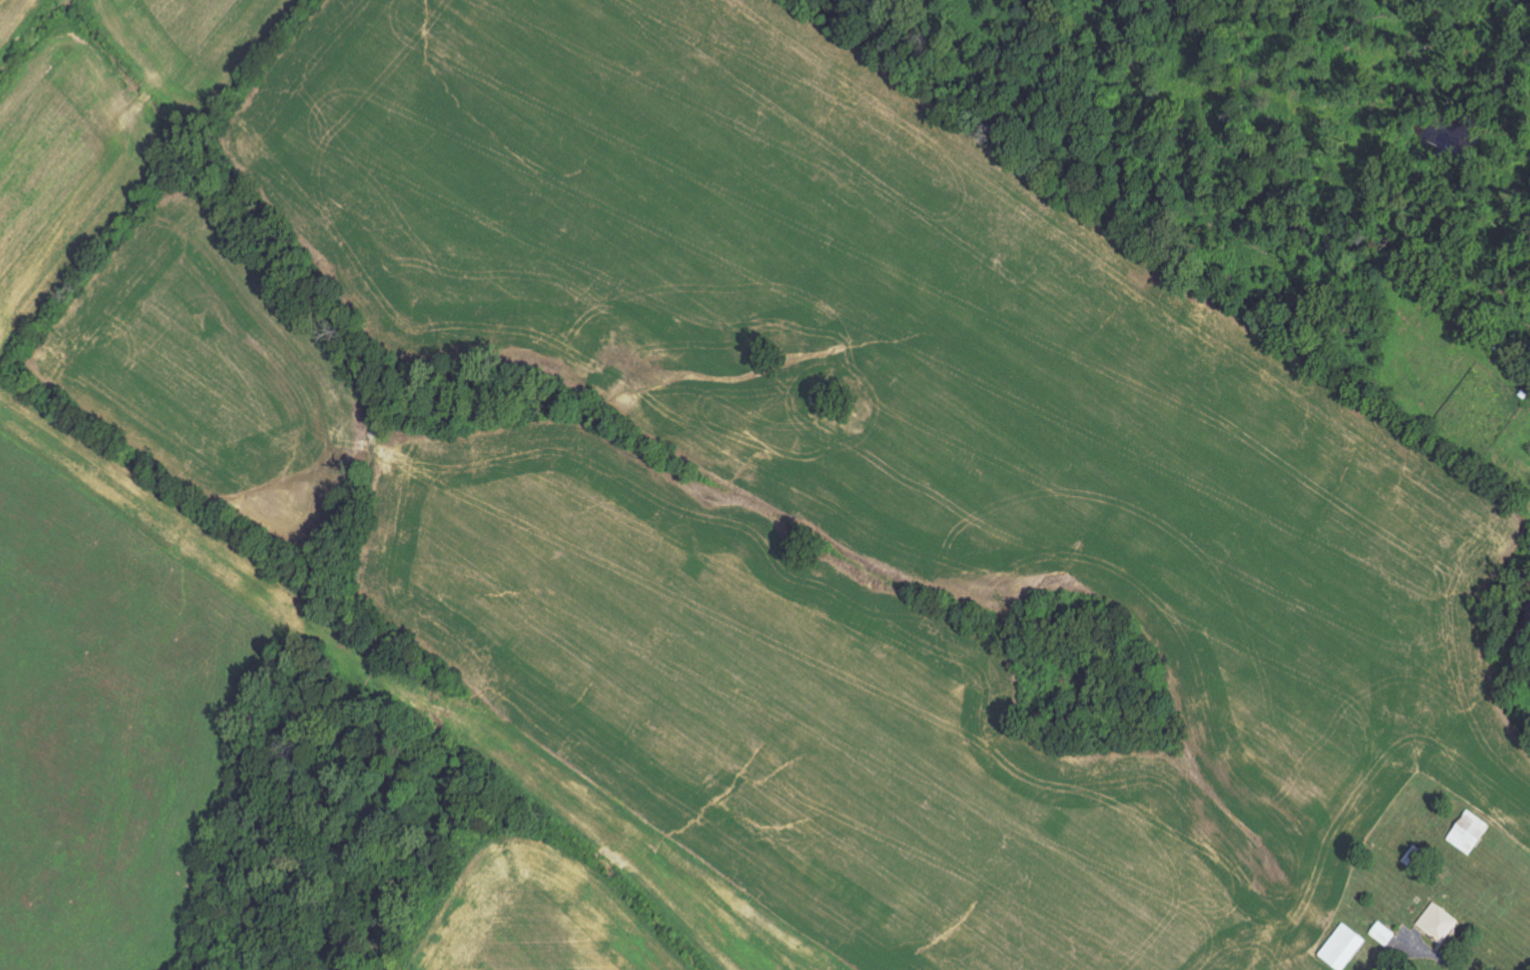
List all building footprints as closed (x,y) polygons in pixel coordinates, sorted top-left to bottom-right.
[(1473,856),(1494,827),(1471,810),(1450,840),(1473,856)] [(1448,942),(1463,921),(1437,902),(1422,922),(1448,942)] [(1372,934),(1388,947),(1398,935),(1382,922),(1372,934)] [(1340,969),(1347,969),(1369,941),(1346,923),(1321,955),(1340,969)]
